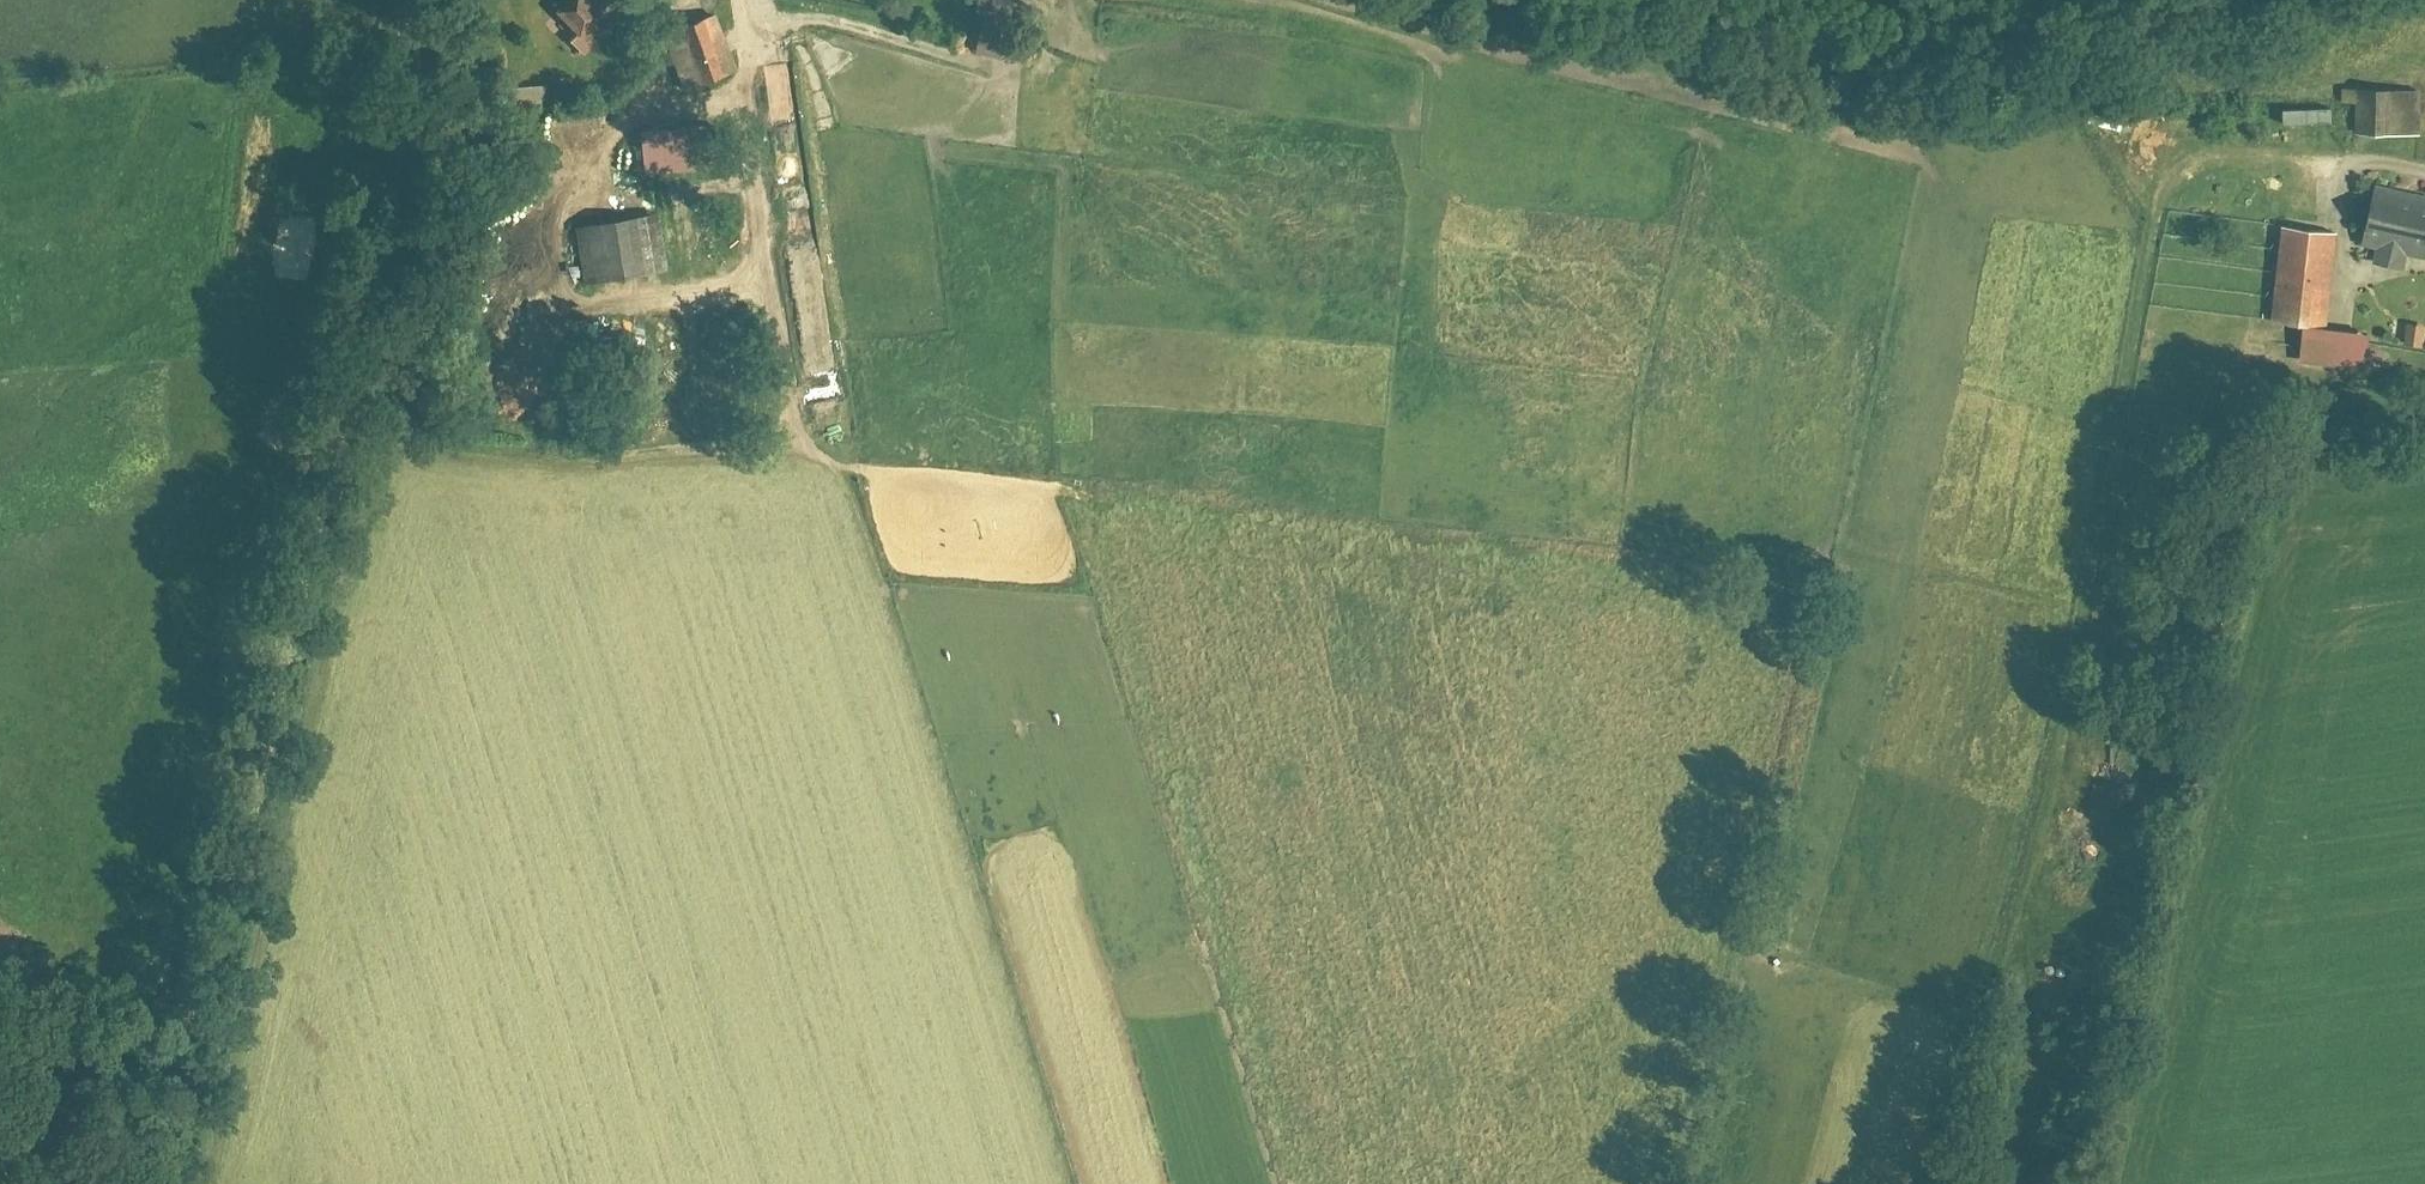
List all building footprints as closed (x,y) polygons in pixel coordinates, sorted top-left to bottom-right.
[(715,24),(667,38),(682,90),(730,75),(715,24)] [(2362,248),(2424,260),(2424,202),(2373,192),(2362,248)] [(573,228),(582,289),(665,277),(657,217),(573,228)] [(2278,227),(2271,329),(2331,333),(2338,231),(2278,227)]
